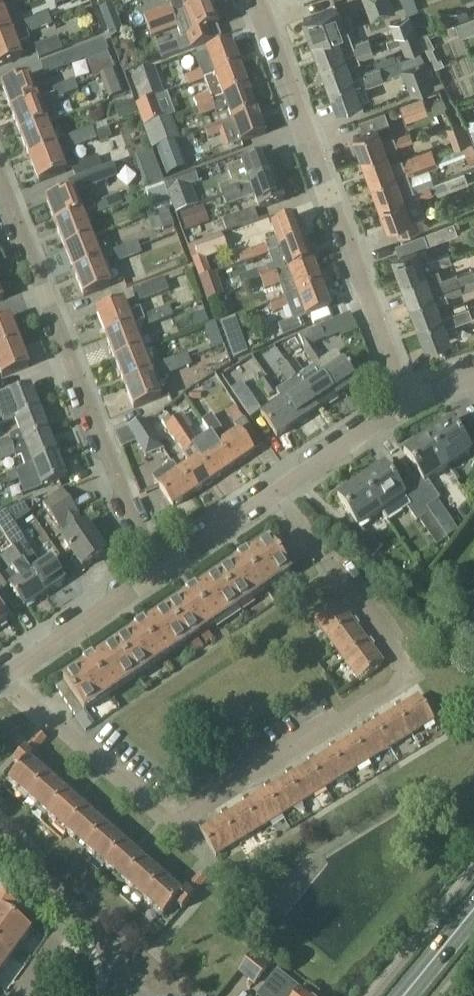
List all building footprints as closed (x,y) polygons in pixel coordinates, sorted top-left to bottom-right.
[(180,1),(153,11),(157,21),(208,3),(207,0),(180,0),(180,1)] [(390,0),(378,0),(384,16),(395,12),(390,0)] [(208,3),(157,21),(147,25),(151,37),(176,27),(180,38),(176,39),(181,52),(221,37),(216,24),(219,21),(216,14),(212,13),(208,3)] [(112,4),(100,9),(107,28),(111,38),(123,34),(112,4)] [(335,33),(348,29),(353,27),(349,15),(331,21),(327,10),(303,19),(311,42),(335,33)] [(11,34),(2,11),(0,12),(0,38),(11,34)] [(33,19),(37,30),(51,24),(45,13),(33,19)] [(409,16),(397,20),(403,34),(415,29),(409,16)] [(455,23),(460,35),(473,30),(473,17),(455,23)] [(24,35),(37,30),(33,19),(20,24),(24,35)] [(344,56),(372,45),(369,36),(352,42),(348,29),(335,33),(311,42),(320,64),(344,56)] [(423,48),(416,30),(399,36),(406,55),(423,48)] [(428,33),(419,36),(435,68),(444,64),(441,57),(438,59),(432,47),(434,47),(428,33)] [(0,38),(0,65),(20,57),(11,34),(0,38)] [(38,58),(68,46),(64,36),(34,48),(38,58)] [(45,75),(107,50),(103,40),(41,65),(45,75)] [(214,76),(239,67),(230,43),(205,52),(214,76)] [(328,87),(352,78),(347,66),(376,56),(372,45),(344,56),(320,64),(328,87)] [(425,59),(401,68),(411,93),(434,85),(425,59)] [(222,99),(247,89),(239,67),(214,76),(219,89),(192,99),(195,109),(222,99)] [(139,104),(163,96),(153,68),(129,77),(139,104)] [(352,78),(328,87),(336,110),(360,101),(356,89),(384,78),(380,68),(352,78)] [(115,69),(99,76),(108,100),(125,94),(121,83),(116,71),(115,69)] [(188,86),(204,80),(201,70),(184,77),(188,86)] [(10,112),(37,102),(49,97),(46,90),(44,84),(32,88),(27,76),(0,87),(10,112)] [(65,95),(78,90),(74,80),(61,85),(65,95)] [(46,90),(51,99),(65,95),(61,85),(46,90)] [(230,121),(255,112),(247,89),(222,99),(195,109),(181,114),(184,123),(225,107),(230,121)] [(422,97),(400,105),(406,121),(428,113),(422,97)] [(19,135),(46,125),(37,102),(10,112),(19,135)] [(361,159),(385,150),(414,140),(410,130),(381,140),(377,127),(388,123),(384,110),(359,119),(364,132),(353,136),(361,159)] [(255,112),(230,121),(239,144),(264,135),(255,112)] [(152,148),(179,138),(171,116),(143,126),(152,148)] [(463,122),(447,128),(450,137),(467,132),(463,122)] [(208,138),(224,132),(221,124),(205,130),(208,138)] [(29,158),(56,148),(46,125),(19,135),(29,158)] [(75,132),(81,144),(93,138),(88,127),(75,132)] [(108,128),(96,133),(100,142),(111,137),(108,128)] [(68,148),(81,144),(75,132),(64,136),(68,148)] [(166,176),(187,168),(177,140),(156,148),(166,176)] [(473,161),(473,146),(473,144),(463,147),(469,163),(473,161)] [(431,147),(403,157),(406,168),(435,157),(431,147)] [(56,148),(29,158),(38,182),(65,172),(56,148)] [(369,181),(406,168),(403,157),(389,162),(385,150),(361,159),(369,181)] [(249,187),(273,178),(264,156),(243,164),(239,154),(199,169),(203,179),(240,165),(245,178),(217,188),(221,198),(249,187)] [(439,167),(435,157),(406,168),(369,181),(377,204),(415,190),(410,177),(439,167)] [(97,158),(71,167),(75,178),(101,168),(97,158)] [(75,178),(69,180),(73,191),(74,194),(87,189),(108,181),(103,168),(101,168),(75,178)] [(165,182),(173,205),(176,214),(178,213),(198,206),(190,186),(196,184),(192,172),(165,182)] [(434,182),(438,192),(454,185),(451,176),(434,182)] [(249,187),(221,198),(224,207),(252,196),(258,210),(281,201),(273,178),(249,187)] [(164,184),(146,191),(154,213),(157,212),(167,209),(172,207),(164,184)] [(415,190),(377,204),(386,227),(410,219),(405,205),(419,200),(415,190)] [(55,225),(82,215),(74,194),(73,191),(46,201),(55,225)] [(110,210),(122,205),(118,194),(105,199),(110,210)] [(132,195),(120,200),(122,205),(123,208),(135,203),(132,195)] [(91,206),(97,216),(110,210),(105,199),(91,206)] [(209,222),(201,205),(178,213),(185,231),(209,222)] [(167,209),(157,212),(163,229),(173,225),(167,209)] [(226,233),(258,221),(253,209),(222,221),(226,233)] [(64,249),(91,238),(82,215),(55,225),(64,249)] [(268,255),(304,241),(295,218),(271,227),(275,240),(234,255),(238,265),(253,259),(253,260),(268,255)] [(427,244),(459,232),(455,221),(423,233),(427,244)] [(198,259),(224,249),(219,235),(192,245),(198,259)] [(73,274),(101,263),(91,238),(64,249),(73,274)] [(288,273),(312,264),(304,241),(268,255),(272,265),(257,271),(261,283),(278,276),(288,273)] [(126,253),(128,258),(140,253),(136,243),(122,248),(123,254),(126,253)] [(400,280),(424,272),(452,261),(449,252),(428,259),(423,246),(392,257),(400,280)] [(115,263),(128,258),(126,253),(123,254),(122,248),(111,252),(115,263)] [(101,263),(73,274),(82,297),(110,286),(101,263)] [(296,294),(320,285),(312,264),(288,273),(296,294)] [(460,284),(473,279),(473,275),(472,268),(428,284),(424,272),(400,280),(409,303),(460,284)] [(209,300),(224,295),(216,273),(201,278),(209,300)] [(278,276),(261,283),(264,291),(281,285),(278,276)] [(135,303),(168,290),(163,277),(130,290),(135,303)] [(417,326),(441,318),(435,302),(463,292),(460,284),(409,303),(417,326)] [(320,285),(296,294),(305,317),(329,308),(320,285)] [(273,313),(289,307),(286,298),(269,304),(273,313)] [(105,337),(131,326),(142,322),(138,310),(126,314),(122,303),(95,313),(105,337)] [(158,317),(159,321),(171,317),(167,307),(153,312),(155,317),(158,317)] [(417,326),(426,349),(449,341),(444,327),(473,316),(471,307),(441,318),(417,326)] [(146,326),(159,321),(158,317),(155,317),(153,312),(142,316),(146,326)] [(205,312),(190,318),(194,328),(209,322),(205,312)] [(284,337),(305,328),(300,317),(279,325),(284,337)] [(18,343),(9,319),(0,322),(0,350),(18,343)] [(113,360),(140,350),(131,326),(105,337),(113,360)] [(336,397),(356,384),(336,354),(331,352),(323,358),(313,344),(325,337),(319,328),(298,337),(295,339),(321,376),(336,397)] [(221,339),(211,343),(213,349),(223,345),(221,339)] [(0,350),(0,375),(1,378),(28,367),(18,343),(0,350)] [(123,385),(150,375),(140,350),(113,360),(123,385)] [(316,411),(285,365),(275,350),(268,355),(294,394),(282,402),(296,424),(316,411)] [(173,359),(177,369),(190,365),(185,354),(173,359)] [(336,397),(321,376),(310,383),(294,358),(285,365),(316,411),(336,397)] [(163,375),(177,369),(173,359),(159,364),(163,375)] [(368,365),(361,369),(366,378),(373,373),(368,365)] [(150,375),(123,385),(132,409),(159,398),(150,375)] [(269,397),(275,393),(266,378),(259,383),(269,397)] [(250,418),(260,411),(241,382),(231,390),(250,418)] [(14,420),(38,410),(30,388),(5,397),(14,420)] [(276,438),(296,424),(282,402),(261,416),(276,438)] [(234,424),(243,418),(235,405),(226,411),(234,424)] [(47,432),(38,410),(14,420),(19,434),(0,441),(0,451),(11,447),(23,442),(47,432)] [(217,445),(210,435),(199,442),(180,414),(172,420),(197,459),(212,480),(231,467),(217,445)] [(217,445),(231,467),(251,454),(237,432),(228,438),(212,414),(201,422),(210,435),(217,445)] [(168,416),(161,421),(164,425),(171,420),(168,416)] [(147,454),(162,449),(143,420),(135,425),(147,454)] [(191,493),(212,480),(197,459),(172,420),(164,425),(182,453),(170,461),(177,472),(191,493)] [(426,437),(447,468),(470,452),(450,422),(426,437)] [(31,465),(55,455),(47,432),(23,442),(31,465)] [(427,481),(447,468),(426,437),(403,453),(416,473),(407,479),(418,496),(425,507),(439,498),(427,481)] [(0,451),(0,462),(15,456),(11,447),(0,451)] [(55,455),(31,465),(40,487),(64,478),(55,455)] [(383,467),(360,482),(380,512),(387,521),(407,508),(417,522),(419,520),(429,514),(425,507),(418,496),(407,479),(396,486),(383,467)] [(9,483),(24,477),(21,469),(6,475),(9,483)] [(171,507),(191,493),(177,472),(157,485),(171,507)] [(360,482),(336,498),(349,517),(356,528),(358,526),(369,519),(380,512),(360,482)] [(78,530),(70,519),(79,513),(63,491),(42,505),(65,539),(62,541),(81,569),(104,554),(85,526),(78,530)] [(44,594),(63,582),(49,560),(40,566),(32,554),(29,556),(21,545),(26,542),(6,513),(0,517),(0,527),(14,548),(30,573),(44,594)] [(429,514),(419,520),(426,530),(436,523),(429,514)] [(36,548),(45,543),(36,526),(27,530),(36,548)] [(360,528),(350,541),(355,545),(372,559),(377,552),(382,546),(360,528)] [(240,556),(264,590),(290,572),(269,541),(247,556),(245,553),(240,556)] [(44,594),(30,573),(14,548),(0,557),(16,582),(9,587),(23,608),(44,594)] [(377,552),(372,559),(380,565),(385,559),(377,552)] [(238,608),(264,590),(240,556),(236,559),(238,562),(216,576),(238,608)] [(435,574),(426,585),(433,591),(442,580),(435,574)] [(213,624),(238,608),(216,576),(196,590),(194,587),(189,591),(213,624)] [(188,642),(213,624),(189,591),(184,594),(186,597),(166,611),(188,642)] [(328,640),(352,622),(341,607),(345,604),(341,599),(337,602),(336,601),(312,619),(328,640)] [(162,660),(188,642),(166,611),(144,625),(142,622),(137,625),(162,660)] [(343,660),(367,642),(356,627),(360,624),(355,619),(352,622),(328,640),(343,660)] [(136,677),(162,660),(137,625),(133,628),(135,631),(113,646),(136,677)] [(370,639),(367,642),(343,660),(358,681),(382,663),(371,647),(374,644),(370,639)] [(109,695),(136,677),(113,646),(92,660),(91,657),(85,661),(109,695)] [(84,713),(109,695),(85,661),(81,663),(83,666),(62,681),(84,713)] [(397,709),(412,734),(434,721),(418,696),(402,706),(400,703),(394,706),(397,709)] [(390,748),(412,734),(397,709),(381,719),(378,716),(373,720),(375,723),(390,748)] [(369,761),(390,748),(375,723),(359,733),(357,730),(351,733),(353,736),(369,761)] [(29,800),(48,777),(29,760),(46,741),(38,735),(25,750),(24,750),(12,763),(20,770),(8,782),(29,800)] [(347,774),(369,761),(353,736),(337,746),(335,743),(329,747),(332,750),(347,774)] [(325,788),(347,774),(332,750),(316,760),(314,756),(308,760),(310,763),(325,788)] [(304,801),(325,788),(310,763),(294,773),(292,770),(286,773),(288,777),(304,801)] [(48,817),(68,794),(48,777),(29,800),(48,817)] [(282,815),(304,801),(288,777),(272,787),(270,783),(265,786),(267,790),(282,815)] [(260,828),(282,815),(267,790),(251,800),(249,796),(243,800),(245,803),(260,828)] [(68,834),(88,811),(68,794),(48,817),(68,834)] [(239,842),(260,828),(245,803),(229,813),(227,810),(221,813),(223,817),(239,842)] [(86,850),(106,827),(88,811),(68,834),(86,850)] [(216,856),(239,842),(223,817),(207,827),(205,823),(199,827),(201,831),(200,831),(216,856)] [(106,867),(126,844),(106,827),(86,850),(106,867)] [(126,885),(146,861),(126,844),(106,867),(126,885)] [(145,901),(165,878),(146,861),(126,885),(145,901)] [(165,878),(145,901),(163,917),(175,904),(182,910),(193,897),(193,896),(207,880),(199,874),(183,893),(165,878)] [(11,957),(29,931),(8,915),(14,907),(0,897),(0,949),(11,957)] [(11,957),(0,949),(0,971),(11,957)] [(256,985),(270,968),(253,954),(239,970),(256,985)] [(284,978),(278,987),(289,995),(306,995),(284,978)]
